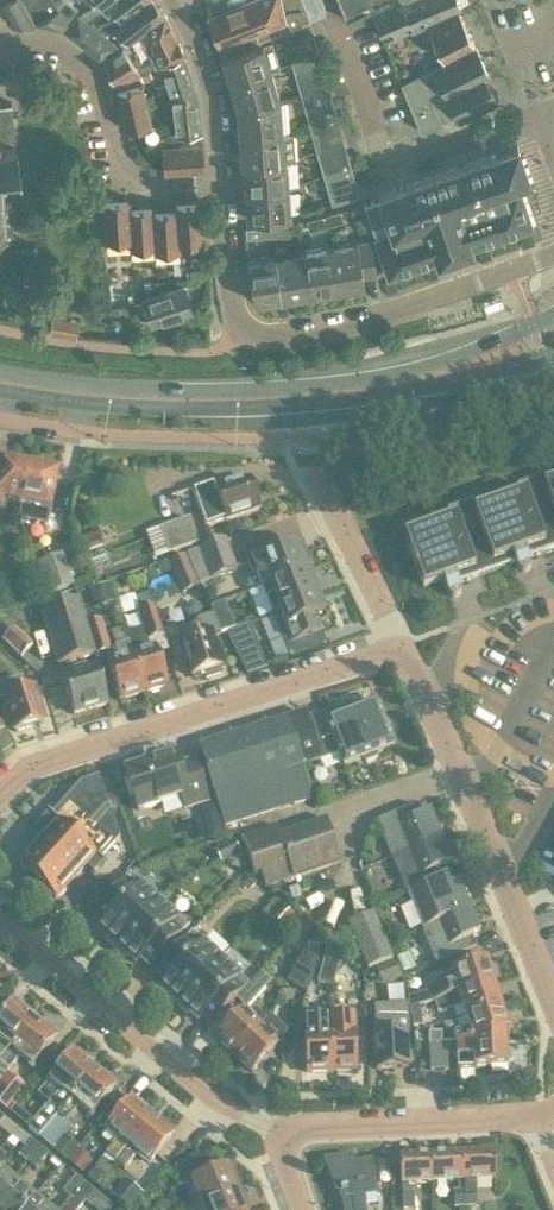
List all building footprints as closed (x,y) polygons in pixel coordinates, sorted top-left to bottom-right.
[(5,16),(6,18),(9,20),(34,22),(22,0),(0,0),(0,8),(5,16)] [(34,22),(62,28),(67,22),(67,17),(59,1),(57,2),(56,0),(22,0),(34,22)] [(59,1),(67,17),(67,22),(69,19),(78,7),(68,0),(60,0),(59,1)] [(66,31),(83,44),(95,28),(84,19),(104,7),(108,11),(113,7),(119,16),(119,17),(142,0),(103,0),(99,3),(99,2),(78,15),(66,31)] [(115,29),(127,40),(139,32),(165,12),(156,0),(142,0),(119,17),(123,21),(115,29)] [(204,4),(205,5),(209,15),(207,16),(208,17),(218,44),(223,42),(227,52),(262,43),(260,39),(282,31),(309,20),(311,19),(310,19),(303,0),(245,0),(229,6),(226,0),(214,0),(204,4)] [(346,20),(370,10),(382,40),(424,23),(456,9),(459,8),(456,0),(409,0),(401,3),(400,0),(395,0),(370,10),(366,0),(337,0),(346,20)] [(395,0),(366,0),(370,10),(395,0)] [(459,13),(456,9),(424,23),(439,59),(475,41),(460,13),(459,13)] [(165,12),(139,32),(154,65),(185,55),(165,12)] [(95,28),(83,44),(99,56),(116,44),(95,28)] [(222,54),(230,81),(270,69),(263,43),(262,43),(227,52),(222,54)] [(122,45),(102,59),(115,84),(138,71),(142,69),(149,66),(147,61),(135,66),(122,45)] [(401,83),(412,110),(439,97),(438,95),(442,93),(446,92),(447,93),(484,75),(486,79),(491,77),(476,48),(401,83)] [(300,57),(291,61),(294,72),(321,64),(318,52),(300,57)] [(155,66),(150,68),(152,73),(155,84),(157,83),(167,80),(171,98),(197,91),(185,55),(154,65),(155,66)] [(142,69),(138,71),(141,77),(152,73),(150,68),(149,66),(142,69)] [(238,107),(238,108),(279,101),(270,69),(230,81),(238,107)] [(439,97),(412,110),(421,132),(457,115),(459,121),(497,103),(486,79),(484,75),(447,93),(446,92),(442,93),(438,95),(439,97)] [(126,129),(148,122),(140,83),(116,89),(126,129)] [(197,91),(171,98),(178,133),(202,130),(197,91)] [(238,108),(240,135),(281,132),(279,101),(238,108)] [(332,101),(305,109),(308,120),(335,112),(332,101)] [(11,105),(12,105),(12,103),(0,104),(0,225),(4,225),(4,228),(8,228),(8,224),(10,224),(4,179),(20,177),(11,105)] [(335,112),(308,120),(311,132),(339,125),(335,112)] [(245,163),(246,189),(287,187),(286,159),(295,158),(293,132),(281,132),(240,135),(242,163),(245,163)] [(165,144),(178,143),(177,133),(164,134),(165,144)] [(160,147),(160,170),(205,168),(203,144),(160,147)] [(513,185),(523,182),(529,179),(517,145),(507,149),(499,152),(378,194),(380,199),(365,204),(374,240),(389,275),(437,258),(438,261),(472,249),(471,247),(532,226),(519,188),(514,189),(513,185)] [(347,153),(319,161),(323,174),(333,170),(350,165),(347,153)] [(333,170),(323,174),(323,175),(326,185),(354,177),(350,165),(333,170)] [(289,215),(289,213),(287,187),(246,189),(247,218),(289,215)] [(104,239),(130,238),(127,205),(128,205),(128,197),(102,199),(104,239)] [(178,241),(180,240),(203,239),(201,199),(175,201),(176,208),(178,241)] [(127,205),(130,238),(130,247),(154,246),(152,210),(151,210),(151,203),(128,205),(127,205)] [(152,210),(154,246),(155,250),(180,248),(180,240),(178,241),(176,208),(152,210)] [(322,214),(325,224),(342,220),(340,210),(322,214)] [(308,229),(325,224),(322,214),(305,219),(308,229)] [(271,227),(271,235),(288,234),(287,223),(270,224),(271,227)] [(254,236),(271,235),(271,227),(270,224),(253,225),(254,236)] [(329,246),(335,288),(364,284),(362,274),(376,272),(371,239),(329,246)] [(301,251),(306,293),(335,288),(329,246),(301,251)] [(274,255),(281,297),(306,293),(301,251),(274,255)] [(247,259),(253,301),(281,297),(274,255),(247,259)] [(141,319),(148,317),(150,323),(191,308),(183,285),(135,303),(141,319)] [(52,315),(49,333),(58,334),(76,337),(79,321),(79,320),(56,316),(52,315)] [(22,507),(31,464),(17,461),(16,465),(1,462),(0,467),(0,513),(3,514),(5,504),(22,507)] [(31,464),(22,507),(51,513),(60,475),(45,471),(46,467),(31,464)] [(449,594),(450,595),(450,596),(451,597),(452,598),(454,598),(455,598),(457,598),(458,598),(459,597),(461,596),(461,594),(462,592),(462,591),(462,590),(459,583),(516,562),(518,568),(519,570),(520,571),(521,571),(523,572),(525,573),(527,572),(528,572),(530,571),(530,570),(531,569),(531,567),(531,566),(531,564),(531,563),(529,558),(553,548),(553,481),(551,482),(548,474),(518,485),(521,493),(481,507),(478,499),(449,510),(452,518),(406,535),(424,587),(444,580),(449,594)] [(226,523),(261,511),(256,497),(257,493),(254,484),(251,482),(250,479),(216,491),(214,484),(193,491),(205,528),(226,521),(226,523)] [(161,530),(160,530),(168,555),(199,544),(190,519),(161,530)] [(98,532),(81,537),(87,553),(103,547),(98,532)] [(185,555),(201,587),(203,586),(202,584),(211,581),(237,571),(224,540),(199,548),(189,552),(188,554),(185,555)] [(253,560),(263,588),(309,570),(299,542),(253,560)] [(186,594),(201,587),(185,555),(172,561),(186,594)] [(44,577),(42,578),(46,590),(48,589),(51,595),(73,587),(62,556),(40,564),(44,577)] [(263,588),(268,601),(274,614),(280,612),(320,596),(309,570),(263,588)] [(88,590),(95,609),(117,602),(110,583),(88,590)] [(333,630),(320,596),(280,612),(293,646),(333,630)] [(59,668),(95,656),(86,626),(85,626),(77,600),(42,611),(59,668)] [(211,610),(213,616),(215,616),(218,622),(229,618),(224,605),(211,610)] [(146,630),(126,636),(128,642),(133,657),(144,693),(168,686),(159,655),(169,651),(155,607),(140,612),(146,630)] [(216,623),(218,622),(215,616),(213,616),(198,620),(195,627),(179,632),(182,642),(193,678),(222,669),(213,639),(222,637),(216,623)] [(86,626),(95,656),(108,653),(99,622),(86,626)] [(255,656),(241,628),(227,635),(241,663),(255,656)] [(15,629),(2,642),(21,660),(34,648),(15,629)] [(117,654),(107,657),(109,664),(120,701),(144,693),(133,657),(128,642),(114,646),(117,654)] [(73,716),(108,704),(97,667),(62,679),(73,716)] [(0,685),(0,701),(5,700),(16,734),(45,725),(34,688),(27,691),(23,678),(0,685)] [(299,769),(301,768),(320,764),(315,752),(367,732),(365,727),(382,720),(376,703),(328,721),(327,719),(323,717),(308,722),(306,716),(286,722),(299,769)] [(315,752),(320,764),(321,765),(341,757),(345,768),(363,760),(363,761),(366,763),(375,760),(377,757),(376,755),(393,748),(382,720),(365,727),(367,732),(315,752)] [(312,800),(301,768),(299,769),(286,722),(198,749),(224,828),(312,800)] [(14,746),(4,731),(0,724),(0,756),(14,746)] [(185,810),(207,804),(195,763),(180,767),(176,756),(124,772),(138,814),(181,800),(185,810)] [(19,866),(55,899),(86,865),(94,873),(103,863),(104,863),(105,862),(101,859),(120,838),(98,777),(81,783),(52,815),(48,811),(47,812),(48,812),(34,828),(35,828),(38,825),(48,834),(19,866)] [(378,822),(393,858),(441,838),(431,813),(422,817),(418,806),(378,822)] [(264,889),(341,863),(326,819),(277,836),(274,829),(239,840),(252,877),(259,875),(264,889)] [(226,838),(223,828),(207,833),(210,843),(226,838)] [(393,858),(407,894),(442,879),(447,877),(443,868),(451,864),(441,838),(393,858)] [(104,938),(115,949),(159,901),(131,875),(93,915),(103,924),(98,930),(106,937),(104,938)] [(407,894),(421,929),(442,920),(469,909),(459,884),(451,887),(447,877),(442,879),(407,894)] [(159,901),(115,949),(126,959),(128,957),(135,964),(140,959),(150,968),(187,928),(159,901)] [(480,935),(469,909),(442,920),(421,929),(436,965),(476,949),(471,938),(480,935)] [(372,915),(349,925),(367,971),(391,960),(372,915)] [(166,996),(177,1006),(221,959),(193,933),(156,973),(165,982),(160,987),(168,994),(166,996)] [(313,936),(295,966),(313,976),(323,942),(313,936)] [(327,951),(319,983),(333,987),(339,962),(327,951)] [(221,959),(177,1006),(188,1016),(190,1014),(197,1022),(202,1016),(212,1026),(236,1000),(249,986),(221,959)] [(455,983),(440,987),(407,997),(409,1009),(419,1006),(434,1002),(495,982),(488,960),(452,971),(455,983)] [(382,987),(402,978),(395,961),(375,970),(382,987)] [(261,974),(249,986),(236,1000),(246,1010),(271,983),(261,974)] [(495,982),(434,1002),(437,1013),(462,1005),(465,1017),(503,1005),(495,982)] [(35,1021),(28,1016),(30,1013),(20,1004),(17,1007),(14,1004),(0,1021),(0,1042),(2,1043),(0,1045),(0,1064),(35,1021)] [(412,1030),(413,1030),(411,1019),(401,1021),(400,1005),(385,1006),(387,1034),(375,1035),(377,1069),(407,1067),(404,1035),(412,1035),(412,1030)] [(454,1032),(456,1041),(473,1040),(505,1030),(507,1031),(511,1031),(503,1005),(465,1017),(469,1028),(454,1032)] [(411,1019),(413,1030),(423,1027),(419,1006),(409,1009),(411,1019)] [(216,1039),(235,1056),(267,1021),(267,1020),(255,1009),(247,1017),(241,1012),(216,1039)] [(328,1017),(333,1071),(357,1070),(355,1032),(354,1015),(329,1016),(329,1017),(328,1017)] [(267,1021),(235,1056),(252,1072),(276,1046),(286,1037),(285,1036),(287,1031),(270,1016),(267,1020),(267,1021)] [(307,1072),(333,1071),(328,1017),(310,1018),(311,1034),(305,1035),(307,1072)] [(0,1064),(0,1083),(20,1058),(32,1068),(56,1039),(52,1035),(55,1033),(44,1024),(42,1027),(35,1021),(0,1064)] [(509,1066),(509,1061),(514,1060),(513,1051),(508,1050),(506,1032),(507,1031),(505,1030),(473,1040),(456,1041),(458,1068),(509,1066)] [(429,1033),(430,1044),(442,1043),(442,1032),(429,1033)] [(448,1043),(443,1044),(442,1043),(430,1044),(431,1070),(450,1069),(448,1043)] [(47,1106),(28,1129),(38,1137),(94,1069),(87,1064),(90,1061),(79,1052),(77,1055),(73,1052),(49,1082),(61,1091),(48,1107),(47,1106)] [(94,1069),(38,1137),(53,1149),(71,1126),(67,1122),(79,1107),(91,1116),(115,1087),(111,1084),(114,1081),(103,1072),(101,1075),(94,1069)] [(0,1102),(0,1105),(9,1113),(27,1091),(16,1082),(0,1102)] [(119,1139),(87,1177),(97,1185),(116,1163),(152,1117),(145,1112),(148,1109),(137,1100),(135,1103),(131,1100),(107,1130),(119,1139)] [(12,1138),(19,1130),(0,1114),(0,1128),(12,1138)] [(152,1117),(116,1163),(125,1170),(138,1155),(149,1165),(174,1135),(170,1132),(172,1129),(161,1120),(159,1123),(152,1117)] [(19,1155),(27,1162),(40,1147),(32,1140),(19,1155)] [(40,1147),(27,1162),(36,1169),(49,1154),(40,1147)] [(187,1186),(197,1209),(242,1191),(233,1176),(230,1177),(227,1168),(220,1171),(197,1153),(177,1179),(181,1188),(187,1186)] [(462,1156),(465,1209),(476,1208),(475,1193),(469,1193),(469,1182),(496,1181),(494,1154),(462,1156)] [(344,1209),(366,1209),(363,1197),(379,1195),(372,1160),(353,1163),(350,1156),(338,1162),(326,1164),(335,1182),(342,1198),(344,1209)] [(465,1209),(462,1156),(399,1158),(402,1209),(414,1209),(413,1196),(408,1196),(407,1185),(459,1183),(459,1193),(453,1194),(454,1209),(465,1209)] [(12,1181),(0,1171),(0,1195),(12,1181)] [(64,1192),(71,1198),(84,1183),(76,1177),(64,1192)] [(133,1179),(116,1201),(127,1209),(144,1189),(133,1179)] [(0,1195),(0,1209),(26,1209),(35,1199),(12,1181),(0,1195)] [(85,1202),(95,1209),(112,1209),(114,1208),(94,1191),(84,1183),(71,1198),(62,1209),(79,1209),(85,1202)] [(197,1209),(244,1209),(247,1208),(242,1191),(197,1209)] [(26,1209),(48,1209),(35,1199),(26,1209)]
